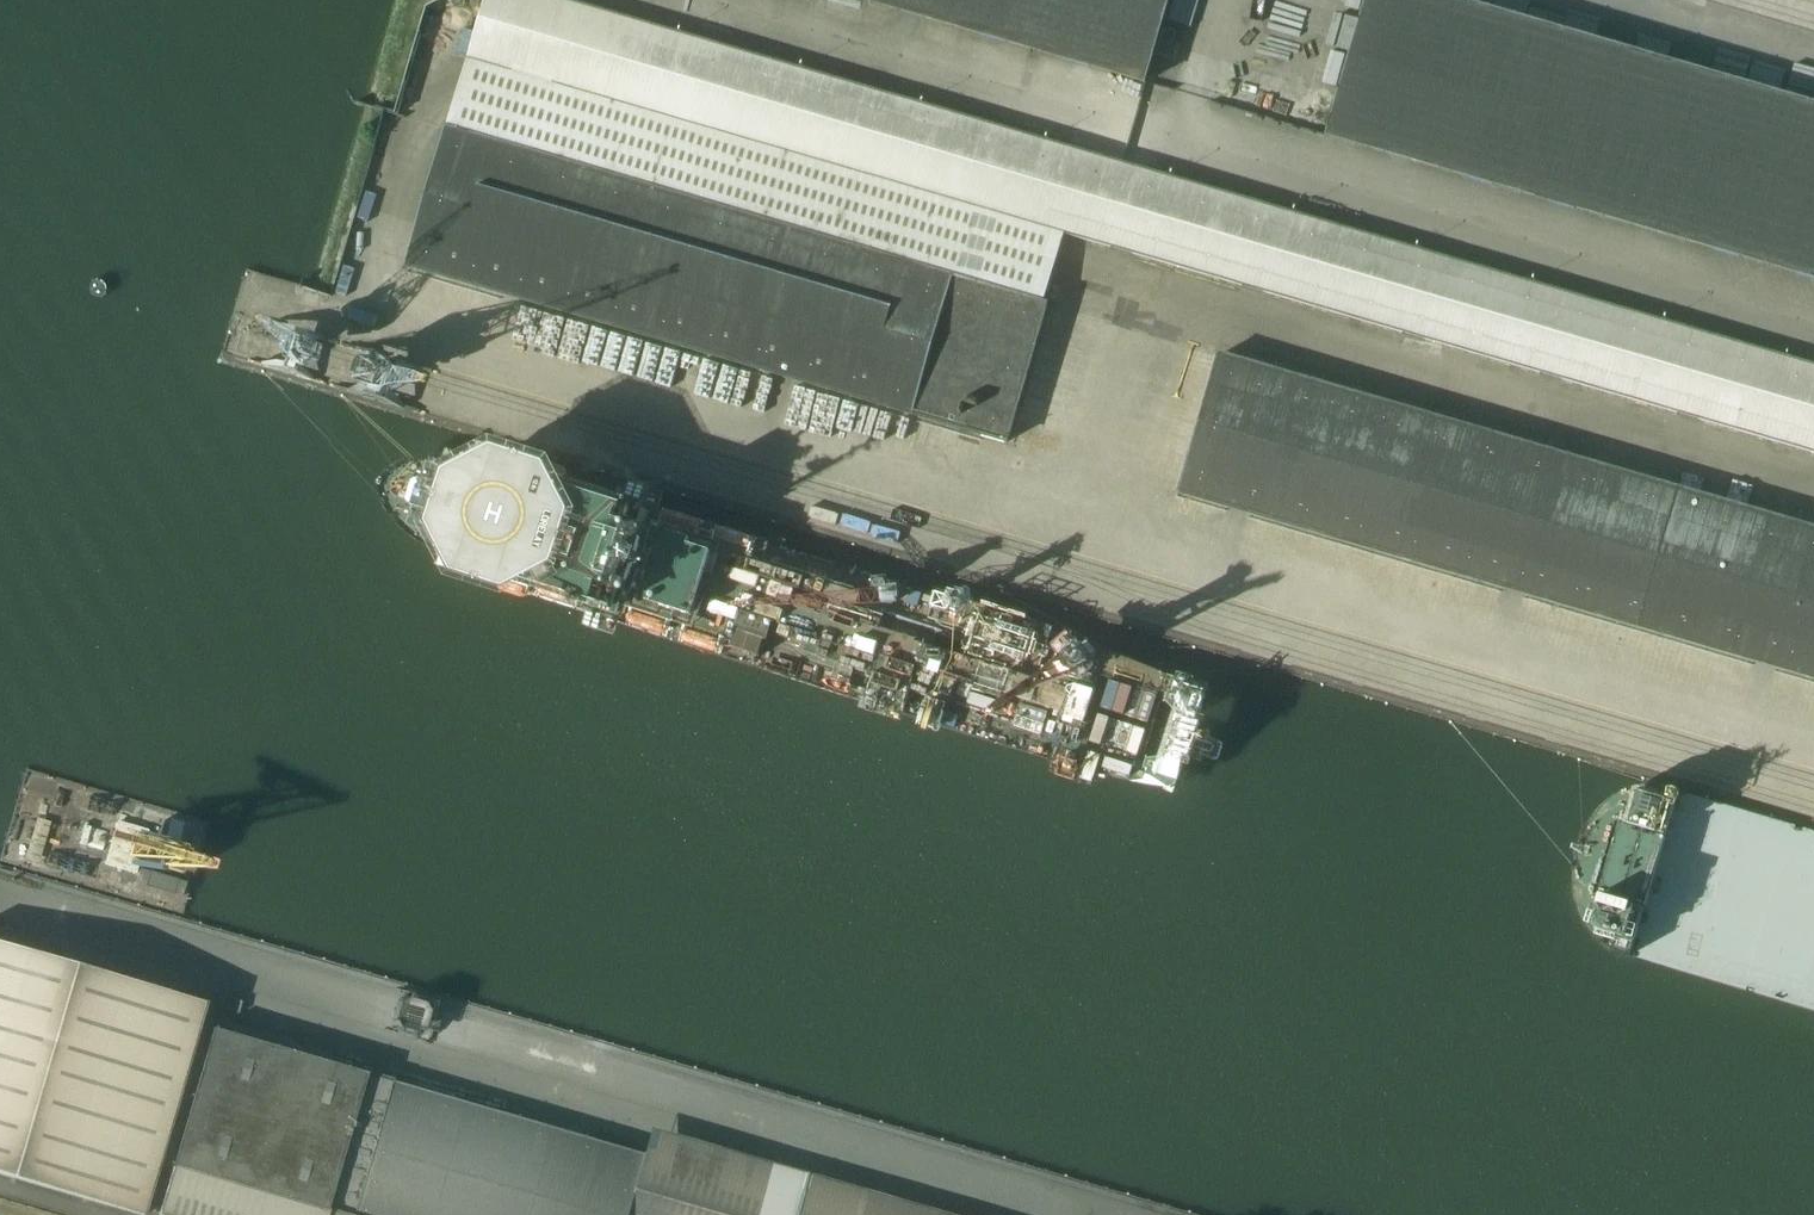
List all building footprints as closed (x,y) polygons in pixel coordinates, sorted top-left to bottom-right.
[(468,59),(1065,233),(1088,152),(568,0),(486,0),(468,59)] [(1145,83),(1169,0),(863,0),(1145,83)] [(1329,136),(1813,278),(1813,104),(1457,0),(1368,0),(1329,136)] [(1047,304),(1044,303),(448,129),(407,266),(1007,442),(1047,304)] [(1088,152),(1065,233),(1813,453),(1813,364),(1088,152)] [(1679,489),(1221,354),(1180,492),(1813,677),(1813,528),(1679,489)] [(136,1214),(143,1214),(206,1002),(0,941),(0,1175),(136,1214)] [(642,1155),(220,1031),(220,1032),(212,1029),(172,1166),(339,1214),(624,1214),(642,1155)] [(651,1128),(642,1155),(624,1214),(951,1214),(651,1128)] [(172,1166),(157,1214),(339,1214),(172,1166)]
